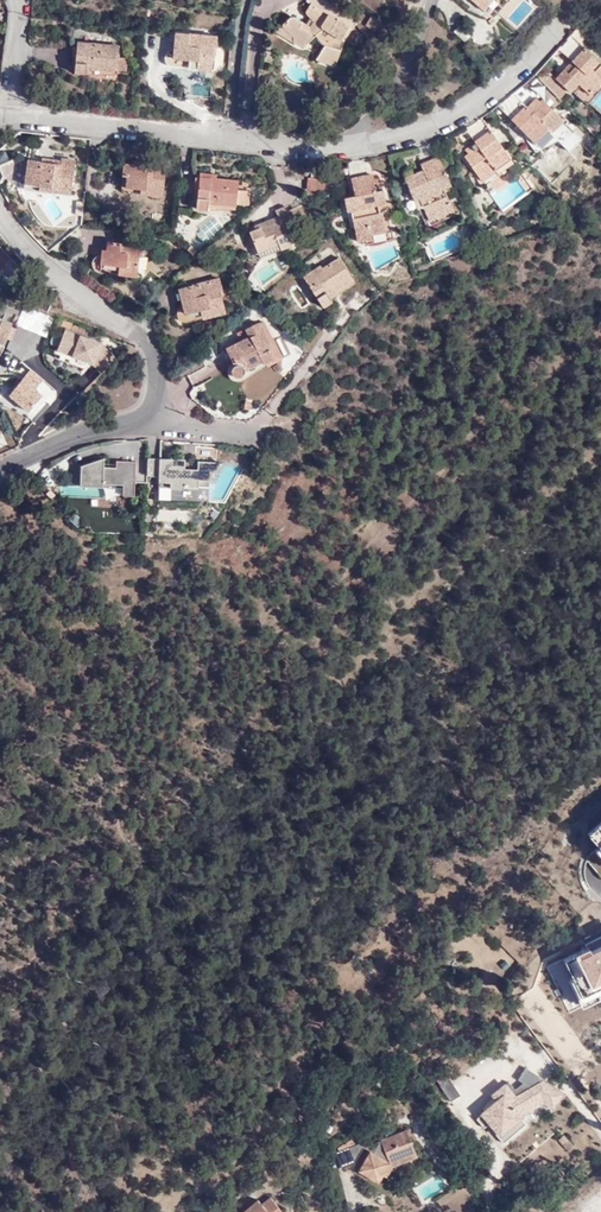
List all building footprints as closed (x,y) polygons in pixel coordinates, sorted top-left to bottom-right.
[(355,29),(360,25),(323,0),(313,0),(310,5),(313,7),(308,14),(315,22),(315,26),(311,30),(302,20),(293,20),(290,22),(283,27),(294,40),(294,43),(305,50),(309,47),(317,40),(325,50),(323,53),(331,59),(328,67),(335,69),(344,48),(344,42),(351,33),(355,29)] [(479,11),(489,0),(467,0),(479,11)] [(355,29),(371,47),(379,39),(360,25),(355,29)] [(294,40),(283,27),(277,33),(294,43),(294,40)] [(469,37),(457,28),(450,35),(463,46),(469,37)] [(220,39),(181,34),(178,55),(200,59),(200,69),(215,72),(216,54),(219,54),(220,39)] [(119,57),(120,44),(77,40),(75,74),(90,75),(90,69),(112,71),(113,69),(113,66),(115,66),(115,56),(119,57)] [(130,45),(120,44),(119,57),(115,56),(115,66),(113,66),(113,69),(128,70),(130,45)] [(569,76),(564,70),(555,79),(569,92),(571,89),(576,84),(588,95),(600,82),(600,80),(598,78),(600,75),(600,68),(583,51),(571,63),(576,68),(569,76)] [(316,63),(328,67),(331,59),(323,53),(316,63)] [(571,63),(564,70),(569,76),(576,68),(571,63)] [(571,89),(587,105),(600,90),(600,82),(588,95),(576,84),(571,89)] [(536,91),(531,97),(535,100),(540,95),(536,91)] [(535,100),(531,97),(510,116),(533,137),(549,122),(551,123),(562,111),(542,93),(540,95),(535,100)] [(513,162),(490,128),(474,140),(475,142),(472,144),(475,148),(464,156),(478,175),(477,177),(483,184),(513,162)] [(420,163),(422,168),(427,178),(420,182),(415,172),(402,177),(412,199),(418,197),(427,218),(450,209),(442,187),(450,184),(438,156),(420,163)] [(61,162),(61,168),(27,164),(24,186),(58,190),(57,197),(71,198),(74,164),(61,162)] [(163,197),(166,163),(154,162),(154,168),(142,167),(142,171),(136,170),(134,166),(127,166),(126,179),(132,179),(132,190),(150,191),(150,196),(163,197)] [(427,178),(422,168),(415,172),(420,182),(427,178)] [(239,180),(216,177),(199,176),(196,206),(208,207),(208,200),(249,204),(250,189),(238,189),(239,180)] [(352,181),(355,195),(357,202),(346,205),(349,217),(353,216),(358,240),(372,239),(372,235),(387,232),(381,205),(386,204),(382,189),(377,191),(373,176),(352,181)] [(309,192),(325,193),(326,180),(310,180),(309,192)] [(357,202),(355,195),(345,198),(346,205),(357,202)] [(254,229),(248,231),(256,250),(277,242),(280,248),(290,244),(287,238),(296,235),(284,205),(274,209),(276,214),(279,220),(265,226),(264,225),(254,229)] [(252,224),(254,229),(264,225),(265,226),(279,220),(276,214),(252,224)] [(277,242),(256,250),(259,256),(280,248),(277,242)] [(106,253),(100,252),(99,265),(125,269),(125,278),(137,279),(140,248),(106,244),(106,253)] [(320,263),(301,275),(322,306),(331,300),(328,296),(352,280),(337,257),(322,267),(320,263)] [(225,294),(219,275),(178,287),(185,312),(212,304),(215,314),(225,310),(221,295),(225,294)] [(264,364),(266,363),(281,355),(262,318),(244,327),(249,336),(226,346),(235,363),(231,366),(231,372),(235,376),(239,377),(242,375),(244,374),(245,368),(262,359),(264,364)] [(5,338),(10,327),(0,322),(0,349),(5,338)] [(9,340),(15,328),(10,327),(5,338),(9,340)] [(281,355),(266,363),(267,366),(283,358),(281,355)] [(80,467),(79,485),(89,485),(122,487),(121,494),(133,495),(134,485),(146,486),(146,479),(147,465),(116,463),(115,470),(103,469),(104,460),(80,467)] [(147,465),(146,479),(158,480),(157,491),(182,492),(182,490),(197,491),(197,484),(208,485),(209,476),(215,476),(216,467),(198,465),(197,474),(184,473),(184,470),(171,469),(172,463),(148,461),(147,465)] [(588,834),(599,846),(593,852),(589,856),(586,860),(600,877),(600,822),(588,834)] [(585,944),(587,947),(563,959),(573,978),(569,980),(582,1006),(600,997),(600,936),(585,944)] [(378,1182),(382,1174),(390,1161),(415,1152),(407,1129),(381,1138),(374,1152),(370,1150),(358,1170),(378,1182)] [(574,1145),(564,1134),(558,1139),(568,1150),(574,1145)] [(355,1162),(365,1146),(364,1141),(337,1152),(343,1167),(355,1162)] [(390,1161),(382,1174),(387,1176),(393,1166),(417,1157),(415,1152),(390,1161)] [(282,1209),(271,1197),(264,1203),(260,1198),(245,1211),(279,1211),(282,1209)]
